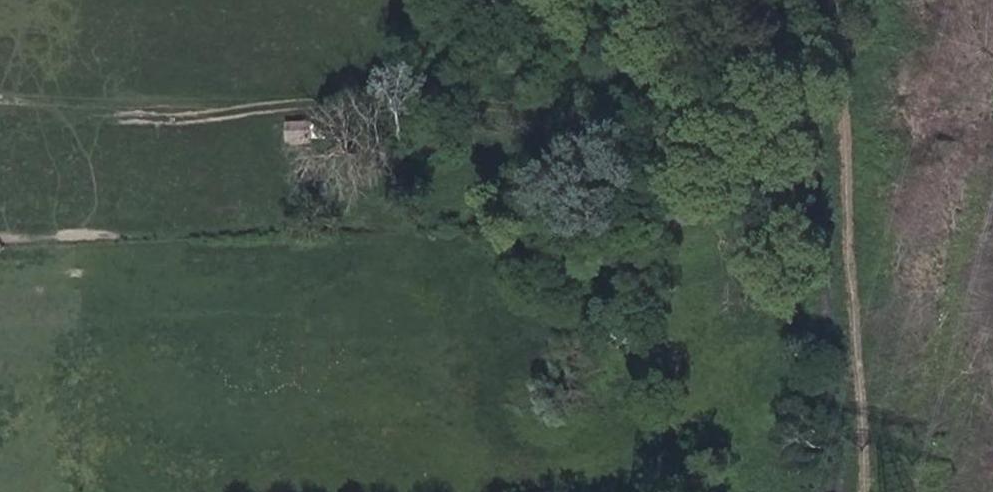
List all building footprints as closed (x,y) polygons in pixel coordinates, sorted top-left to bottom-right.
[(297,151),(320,149),(320,129),(296,132),(297,151)]
